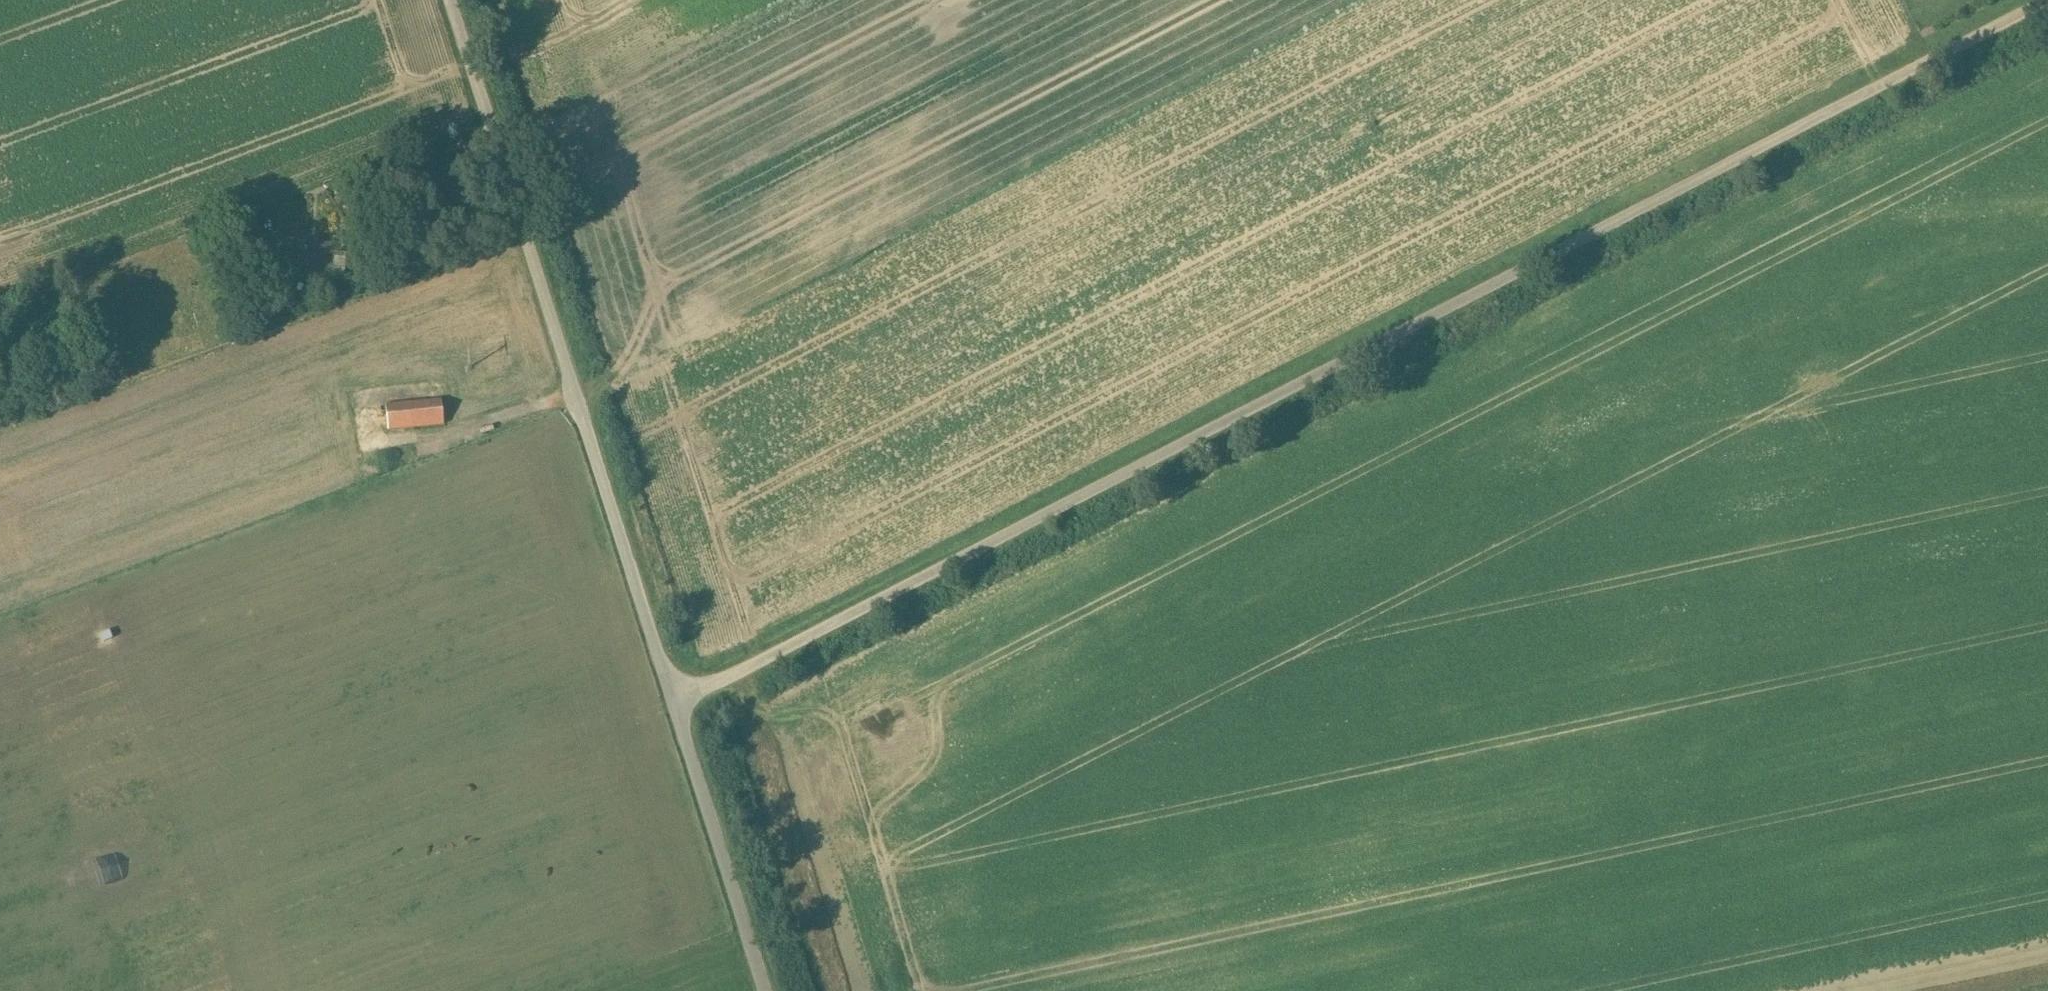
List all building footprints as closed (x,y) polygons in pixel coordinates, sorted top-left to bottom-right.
[(441,402),(385,407),(388,431),(443,426),(441,402)]
